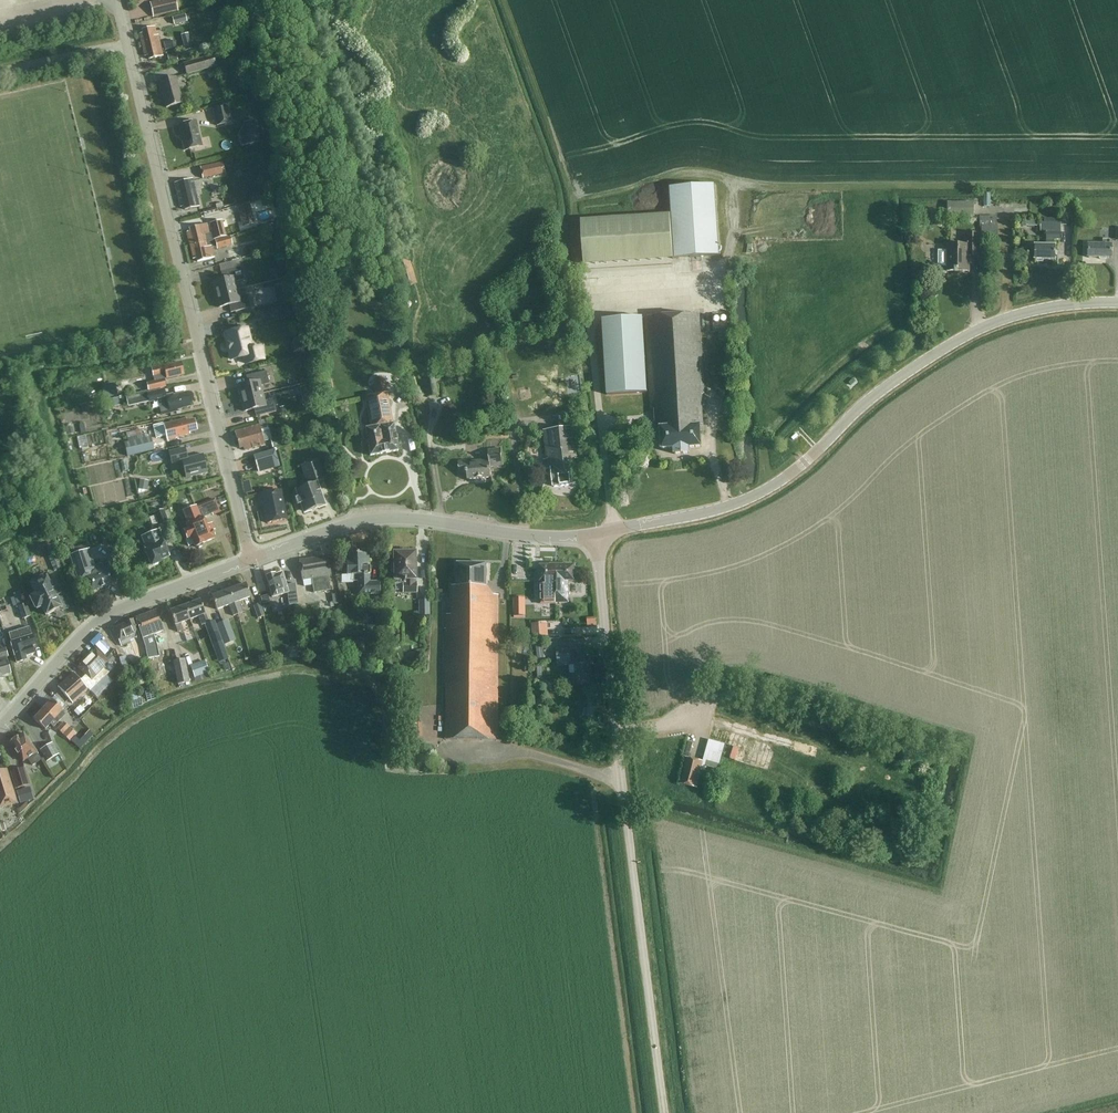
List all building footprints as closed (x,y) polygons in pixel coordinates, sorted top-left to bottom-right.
[(176,0),(166,0),(160,2),(159,0),(150,3),(153,17),(178,11),(176,0)] [(185,16),(185,15),(172,18),(174,25),(187,22),(187,21),(191,20),(190,15),(185,16)] [(149,59),(163,56),(159,36),(157,36),(155,27),(142,30),(143,33),(140,34),(145,56),(148,55),(149,59)] [(188,34),(181,35),(185,51),(192,50),(188,34)] [(174,41),(164,43),(166,50),(175,47),(174,41)] [(217,66),(214,55),(184,64),(187,74),(217,66)] [(162,94),(163,94),(167,107),(184,103),(177,77),(158,82),(162,94)] [(226,105),(215,108),(213,109),(217,126),(232,122),(228,105),(226,106),(226,105)] [(185,150),(203,146),(197,121),(179,125),(185,150)] [(244,125),(249,145),(259,142),(254,121),(243,123),(244,125)] [(203,179),(225,174),(222,162),(200,167),(203,179)] [(185,210),(199,207),(192,178),(175,182),(181,207),(184,206),(185,210)] [(676,259),(720,256),(715,185),(671,188),(676,259)] [(238,206),(243,226),(256,223),(250,203),(238,206)] [(974,217),(974,203),(947,203),(947,217),(974,217)] [(584,265),(674,259),(671,213),(581,219),(584,265)] [(997,218),(980,218),(980,228),(982,228),(997,228),(997,225),(997,218)] [(223,230),(220,221),(208,224),(211,232),(207,233),(208,234),(207,234),(205,224),(190,228),(191,231),(187,232),(191,246),(210,241),(223,237),(224,237),(224,235),(234,232),(233,227),(223,230)] [(1061,223),(1041,223),(1041,232),(1046,232),(1060,232),(1061,232),(1061,223)] [(1053,239),(1060,239),(1060,232),(1046,232),(1046,247),(1034,247),(1034,260),(1055,259),(1055,247),(1054,247),(1053,239)] [(981,257),(981,233),(966,233),(966,244),(948,244),(948,251),(939,251),(939,267),(948,267),(948,272),(970,272),(970,257),(981,257)] [(233,245),(231,235),(223,238),(223,237),(210,241),(191,246),(194,259),(198,259),(199,262),(214,258),(211,248),(217,246),(218,249),(233,245)] [(1113,259),(1113,245),(1110,245),(1110,240),(1103,240),(1102,245),(1089,245),(1088,258),(1113,259)] [(233,248),(234,257),(247,255),(246,246),(233,248)] [(411,261),(398,265),(400,271),(393,273),(397,287),(404,285),(404,286),(417,282),(411,261)] [(273,280),(286,277),(283,266),(270,269),(273,280)] [(216,295),(238,289),(236,282),(245,280),(242,267),(224,271),(226,279),(213,282),(216,295)] [(384,279),(373,280),(374,293),(385,292),(384,279)] [(238,289),(216,295),(219,308),(232,304),(234,312),(251,307),(248,295),(240,297),(238,289)] [(283,294),(275,296),(277,302),(285,300),(283,294)] [(292,314),(290,306),(282,308),(284,315),(292,314)] [(704,426),(702,407),(706,407),(700,314),(645,318),(650,410),(653,410),(654,428),(659,427),(661,450),(674,449),(674,456),(690,455),(689,449),(702,448),(700,426),(704,426)] [(607,395),(647,393),(642,317),(602,320),(607,395)] [(328,326),(323,336),(330,340),(336,331),(328,326)] [(248,328),(226,334),(232,359),(245,356),(247,364),(264,359),(261,347),(253,349),(248,328)] [(149,391),(165,387),(167,386),(165,379),(184,374),(182,363),(170,366),(170,363),(151,367),(154,377),(155,381),(147,383),(149,391)] [(262,385),(270,383),(267,371),(250,375),(252,383),(239,386),(242,398),(264,393),(262,385)] [(165,388),(149,392),(148,393),(150,402),(159,400),(162,415),(178,412),(177,410),(192,406),(189,392),(174,395),(173,393),(167,395),(165,388)] [(264,393),(242,398),(245,411),(258,408),(260,415),(277,411),(274,398),(265,400),(264,393)] [(370,429),(365,430),(369,456),(398,451),(394,425),(393,425),(388,394),(387,394),(380,395),(365,397),(365,398),(367,407),(370,429)] [(118,397),(109,398),(111,406),(120,405),(118,397)] [(262,429),(269,428),(266,419),(259,421),(260,424),(236,431),(241,448),(244,447),(245,450),(266,444),(262,429)] [(188,435),(187,434),(187,433),(198,430),(195,420),(187,422),(186,420),(164,425),(167,438),(168,440),(188,435)] [(159,440),(167,438),(164,425),(156,427),(159,440)] [(543,431),(544,434),(547,459),(549,459),(550,470),(552,469),(553,488),(577,486),(575,467),(573,467),(572,459),(579,459),(575,428),(543,431)] [(104,430),(80,434),(82,447),(87,446),(96,504),(126,499),(119,458),(108,459),(104,430)] [(280,435),(273,437),(276,446),(282,445),(280,435)] [(124,449),(126,456),(154,449),(151,437),(132,441),(133,446),(124,449)] [(209,473),(204,454),(189,458),(186,448),(170,452),(173,465),(184,462),(188,478),(209,473)] [(489,460),(459,462),(459,475),(468,474),(468,480),(491,478),(490,467),(503,466),(502,449),(488,450),(489,460)] [(262,453),(253,455),(256,466),(265,464),(267,471),(279,468),(275,450),(262,453)] [(318,482),(326,480),(320,460),(302,465),(307,483),(303,484),(304,487),(297,489),(299,497),(295,498),(297,505),(302,504),(303,510),(309,512),(325,507),(318,482)] [(149,481),(141,480),(139,490),(148,491),(149,481)] [(287,518),(281,490),(259,494),(262,505),(264,505),(268,522),(287,518)] [(197,505),(183,511),(188,524),(186,524),(188,529),(185,530),(188,538),(186,539),(189,545),(195,542),(197,546),(198,546),(199,548),(203,547),(203,544),(213,540),(210,533),(213,531),(211,524),(205,526),(202,518),(213,513),(213,515),(220,512),(215,499),(198,506),(197,505)] [(160,526),(169,523),(164,510),(155,513),(160,526)] [(158,562),(170,557),(159,531),(142,538),(146,547),(144,548),(145,550),(144,552),(145,553),(147,554),(151,564),(152,563),(155,566),(158,565),(158,562)] [(91,592),(116,584),(110,564),(101,567),(100,565),(94,567),(89,550),(71,556),(79,581),(86,578),(91,592)] [(403,593),(417,592),(416,583),(415,583),(415,552),(402,553),(402,552),(394,552),(394,560),(395,584),(403,583),(403,593)] [(57,553),(49,556),(55,570),(63,567),(57,553)] [(359,595),(380,594),(379,582),(369,582),(369,575),(370,575),(369,567),(368,554),(359,554),(358,553),(350,554),(350,560),(350,563),(347,563),(347,575),(353,575),(353,581),(358,581),(359,595)] [(314,593),(331,590),(328,571),(331,570),(329,556),(299,561),(302,576),(311,574),(312,579),(313,584),(314,593)] [(498,740),(498,595),(494,595),(487,586),(486,586),(487,564),(458,564),(458,586),(452,586),(452,614),(447,614),(447,629),(445,629),(445,685),(446,685),(446,740),(498,740)] [(547,581),(547,585),(543,585),(543,603),(547,603),(556,603),(555,575),(556,573),(556,565),(551,565),(551,566),(540,566),(540,581),(547,581)] [(569,581),(575,581),(574,565),(563,565),(556,565),(556,573),(555,575),(556,603),(569,603),(569,581)] [(274,574),(272,572),(268,573),(267,576),(266,576),(273,597),(288,593),(289,605),(298,604),(295,583),(286,586),(283,573),(275,575),(275,574),(274,574)] [(49,577),(48,576),(30,584),(36,595),(31,597),(37,610),(42,607),(47,617),(62,609),(63,611),(69,608),(62,594),(60,595),(57,588),(58,587),(52,575),(49,577)] [(239,602),(251,597),(246,584),(229,590),(238,614),(243,612),(239,602)] [(233,616),(238,614),(229,590),(212,596),(217,610),(230,605),(233,616)] [(270,601),(268,594),(261,596),(263,603),(270,601)] [(513,598),(514,616),(523,616),(522,598),(513,598)] [(430,599),(419,599),(419,615),(430,615),(430,599)] [(209,622),(208,621),(200,600),(185,606),(190,619),(198,617),(201,625),(209,622)] [(261,602),(253,604),(257,616),(265,614),(261,602)] [(26,604),(17,607),(21,619),(30,617),(26,604)] [(181,623),(190,619),(185,606),(170,612),(178,632),(183,630),(181,623)] [(154,635),(163,631),(162,627),(157,613),(154,611),(136,618),(140,632),(146,647),(148,658),(160,656),(157,645),(154,635)] [(587,618),(587,627),(597,627),(596,617),(587,618)] [(229,619),(217,624),(224,644),(236,640),(229,619)] [(135,641),(138,647),(142,645),(143,645),(133,620),(125,623),(125,624),(115,628),(120,640),(119,640),(121,646),(135,641)] [(530,624),(530,637),(549,637),(548,624),(530,624)] [(32,647),(35,646),(29,627),(9,634),(17,662),(26,660),(25,656),(34,654),(32,647)] [(219,631),(210,635),(213,643),(215,642),(217,648),(223,645),(221,640),(222,640),(219,631)] [(2,649),(0,649),(0,680),(2,679),(1,677),(10,674),(5,657),(7,656),(5,648),(7,648),(5,642),(0,643),(2,649)] [(138,657),(146,654),(142,645),(138,647),(135,648),(138,657)] [(589,673),(592,673),(591,661),(587,661),(586,646),(577,647),(578,652),(579,662),(575,662),(576,674),(573,674),(574,684),(590,683),(589,673)] [(558,666),(569,665),(570,674),(573,674),(576,674),(575,662),(579,662),(578,652),(571,653),(570,647),(557,648),(558,666)] [(90,691),(114,668),(110,664),(106,659),(96,650),(79,667),(86,675),(81,680),(89,689),(90,691)] [(106,659),(110,664),(115,659),(110,655),(106,659)] [(129,665),(126,656),(119,658),(122,667),(126,666),(129,665)] [(178,684),(189,682),(185,659),(174,661),(178,684)] [(192,666),(196,677),(209,672),(205,661),(192,666)] [(89,689),(81,680),(74,673),(58,687),(72,703),(89,689)] [(58,716),(63,710),(52,700),(43,709),(58,723),(61,719),(58,716)] [(79,707),(74,711),(79,717),(83,712),(79,707)] [(54,727),(58,723),(43,709),(34,719),(45,730),(50,724),(54,727)] [(64,722),(60,725),(66,731),(70,727),(64,722)] [(60,725),(57,729),(59,730),(63,734),(66,731),(60,725)] [(70,742),(77,735),(71,730),(65,737),(70,742)] [(32,766),(42,759),(37,752),(24,733),(19,736),(10,742),(23,761),(28,758),(32,765),(32,766)] [(703,762),(702,766),(707,767),(719,770),(726,744),(709,740),(703,762)] [(59,754),(52,742),(40,750),(47,762),(59,754)] [(703,762),(688,758),(681,784),(697,788),(701,771),(702,766),(703,762)] [(25,767),(11,772),(16,789),(30,785),(25,767)] [(17,803),(7,769),(0,772),(0,808),(17,803)] [(30,787),(16,791),(20,803),(34,799),(30,787)]
